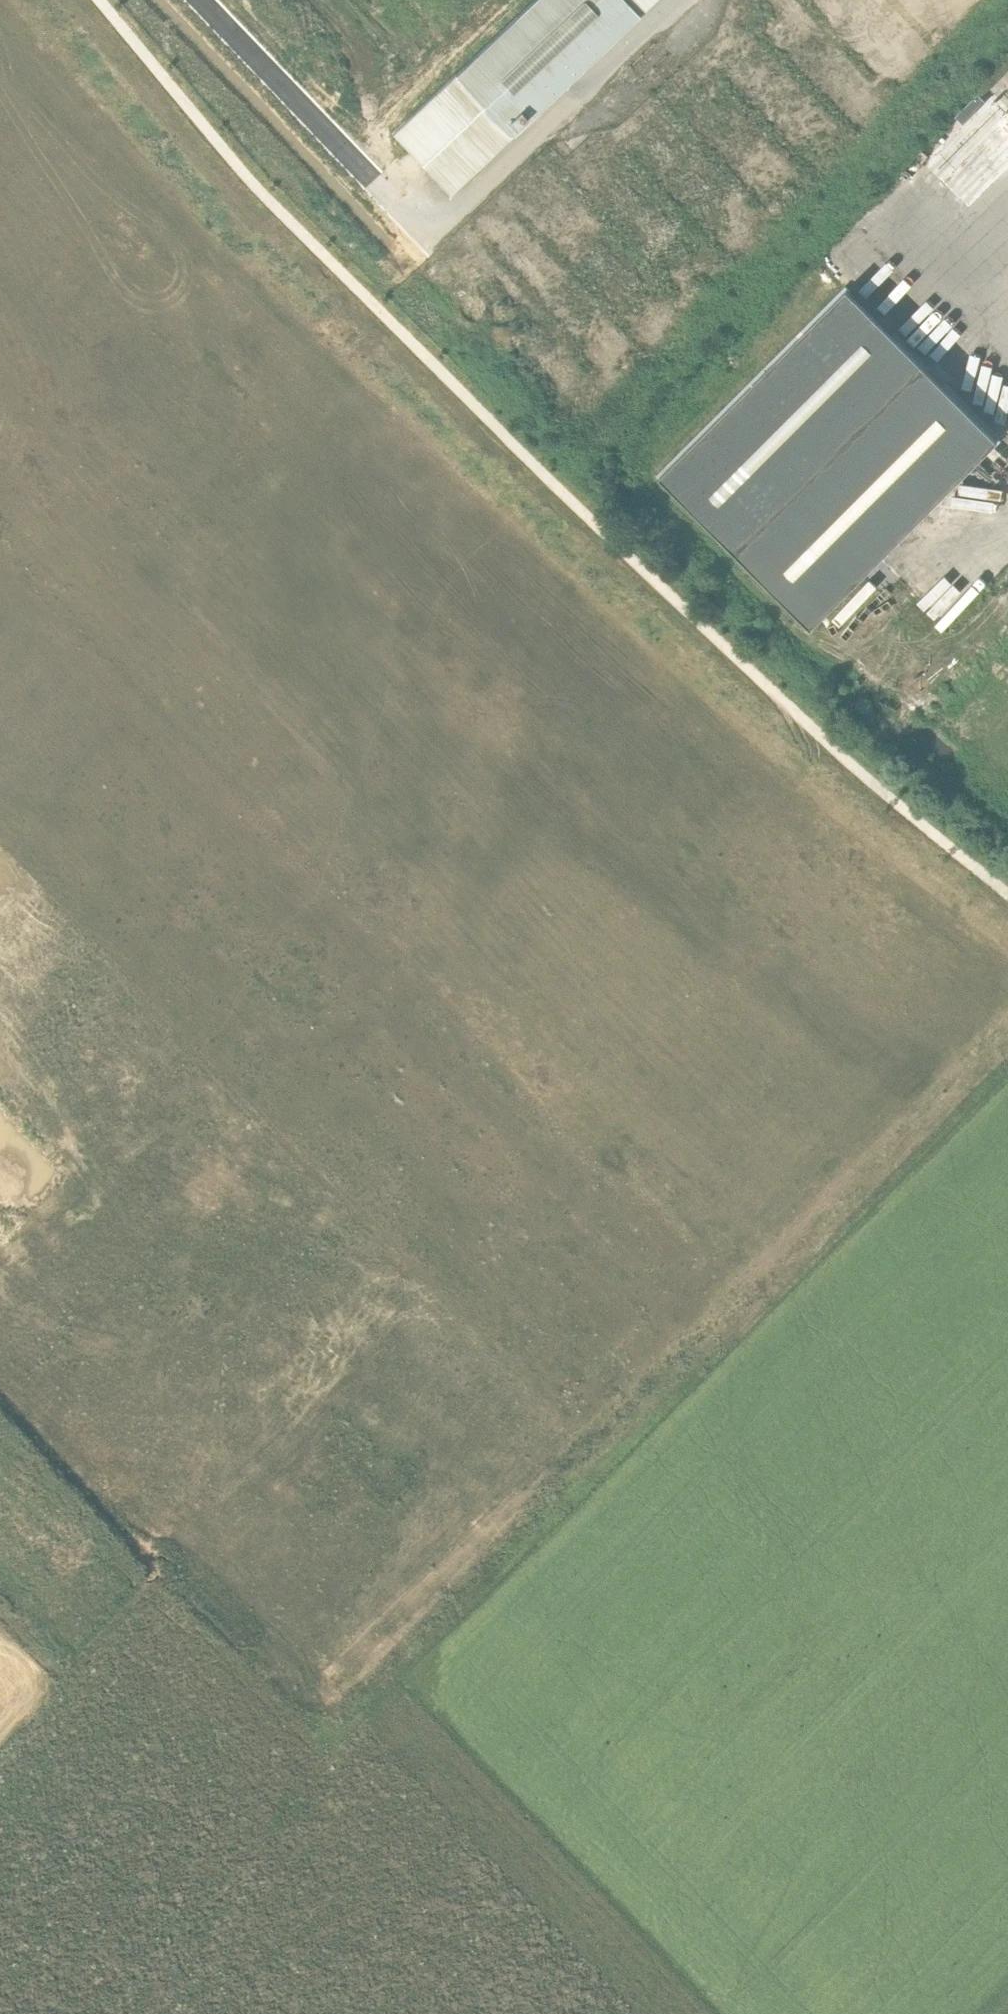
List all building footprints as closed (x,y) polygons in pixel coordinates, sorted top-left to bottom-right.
[(394,132),(452,193),(655,0),(531,0),(394,132)] [(955,115),(964,124),(986,101),(978,93),(955,115)] [(811,625),(997,439),(991,433),(846,289),(660,475),(810,625),(811,625)]
